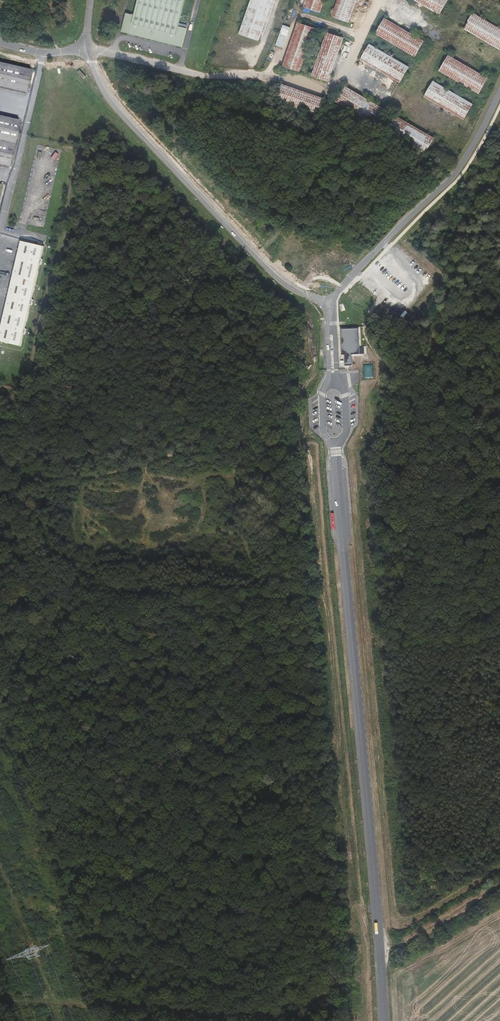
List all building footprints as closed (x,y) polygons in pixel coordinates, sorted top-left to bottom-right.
[(121,30),(182,47),(187,28),(178,26),(179,26),(185,0),(138,0),(135,14),(126,11),(121,30)] [(237,35),(258,43),(273,0),(249,0),(237,35)] [(320,13),(325,0),(304,0),(302,7),(320,13)] [(350,23),(358,0),(338,0),(332,16),(350,23)] [(442,14),(450,0),(416,0),(442,14)] [(473,13),(463,30),(499,51),(499,28),(473,13)] [(376,35),(416,57),(425,40),(385,18),(376,35)] [(314,28),(297,22),(281,66),(299,72),(314,28)] [(326,33),(311,77),(329,83),(344,39),(326,33)] [(411,68),(369,45),(360,61),(402,84),(411,68)] [(448,55),(438,72),(480,95),(489,79),(448,55)] [(0,63),(0,88),(29,94),(34,70),(0,63)] [(425,96),(465,119),(473,104),(433,82),(425,96)] [(325,100),(278,83),(273,100),(319,117),(325,100)] [(345,88),(337,104),(376,126),(385,110),(345,88)] [(15,144),(20,121),(0,117),(0,141),(15,144)] [(394,118),(387,130),(428,153),(435,140),(394,118)] [(0,141),(0,165),(10,167),(15,144),(0,141)] [(283,239),(275,260),(281,264),(282,261),(285,263),(290,247),(289,241),(283,239)] [(21,243),(0,340),(0,343),(22,348),(44,248),(21,243)] [(330,266),(322,260),(315,270),(324,276),(326,273),(330,266)] [(330,266),(326,273),(330,276),(335,269),(330,266)] [(345,276),(335,269),(330,278),(340,284),(345,276)] [(361,355),(360,329),(340,330),(341,355),(345,355),(345,366),(353,365),(352,356),(361,355)]
